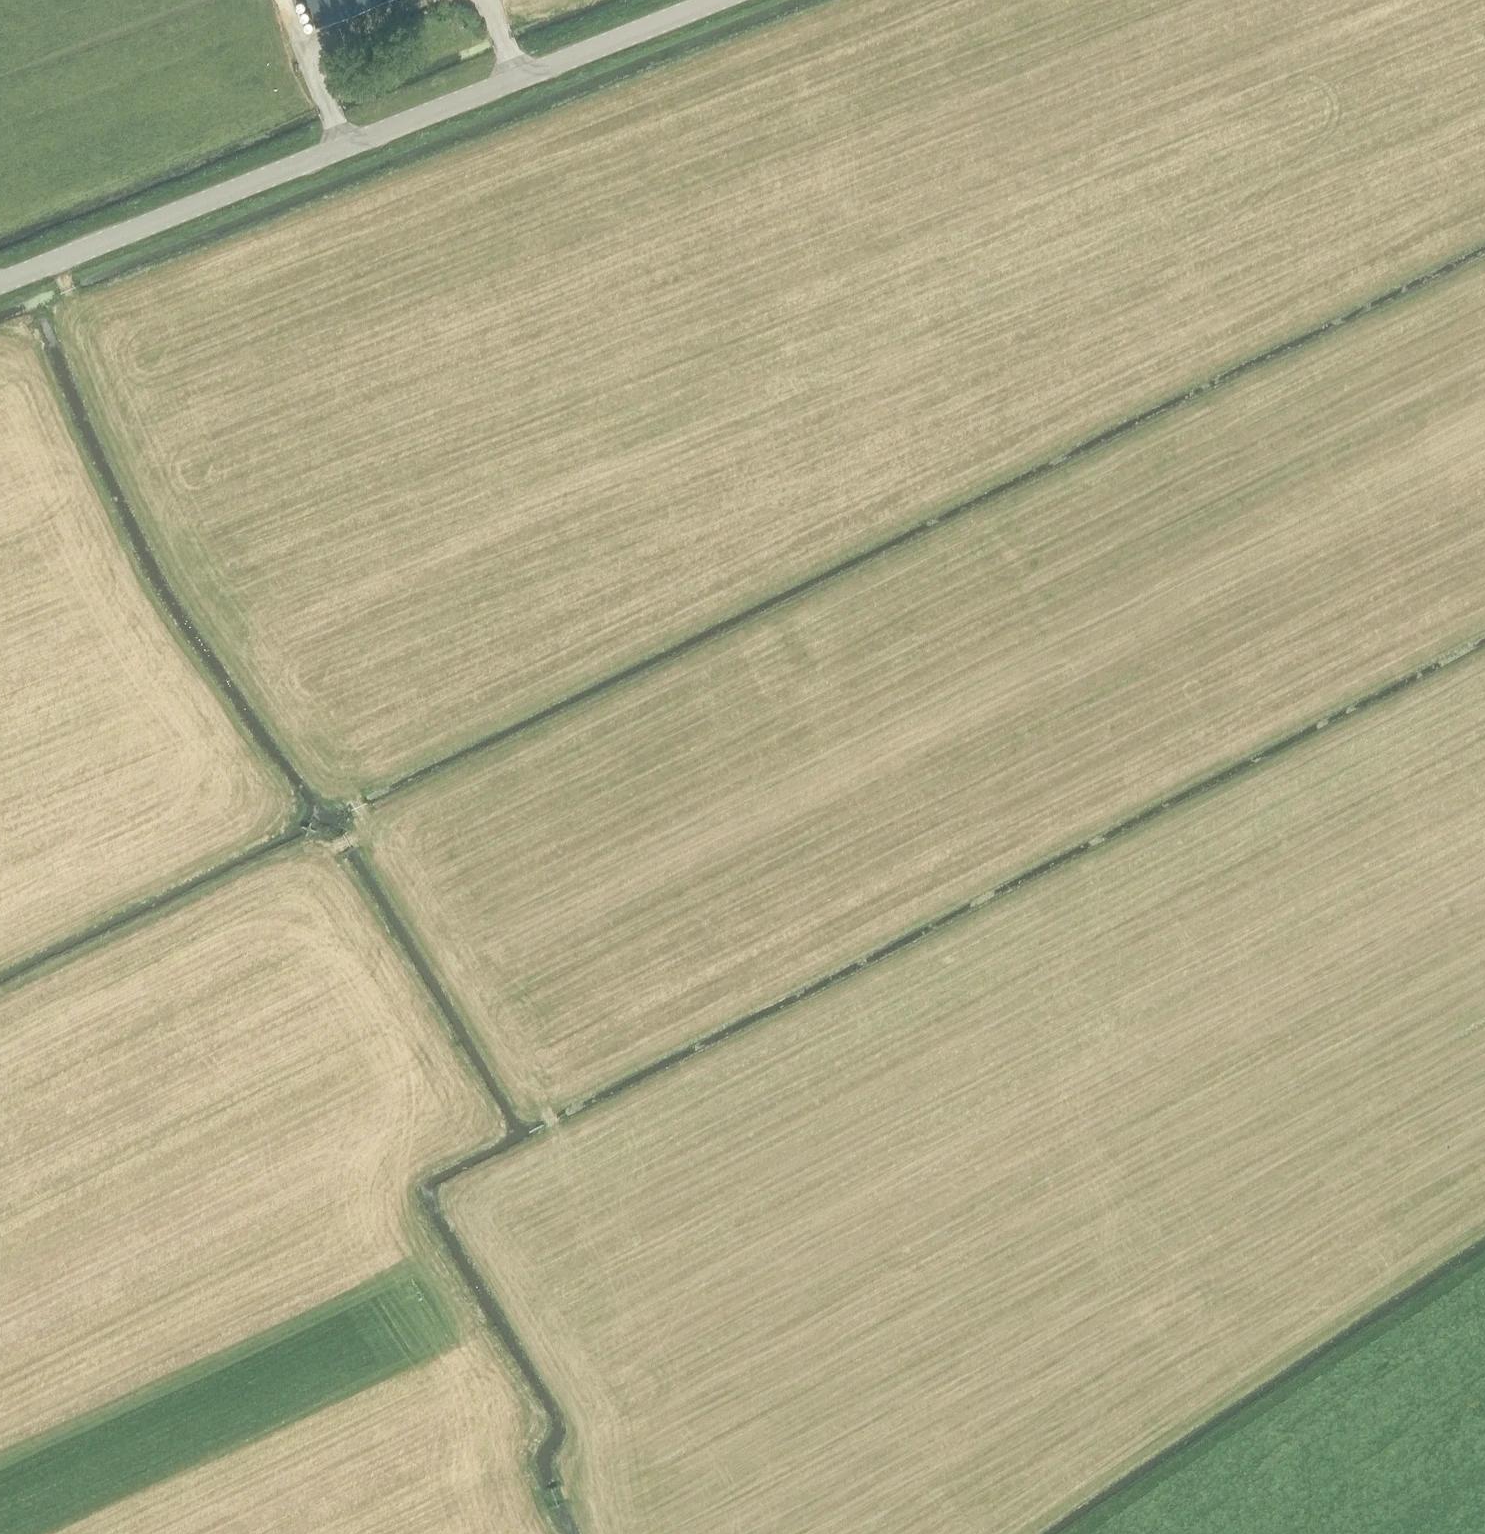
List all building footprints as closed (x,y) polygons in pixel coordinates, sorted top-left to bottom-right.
[(321,27),(390,0),(310,0),(321,27)]
